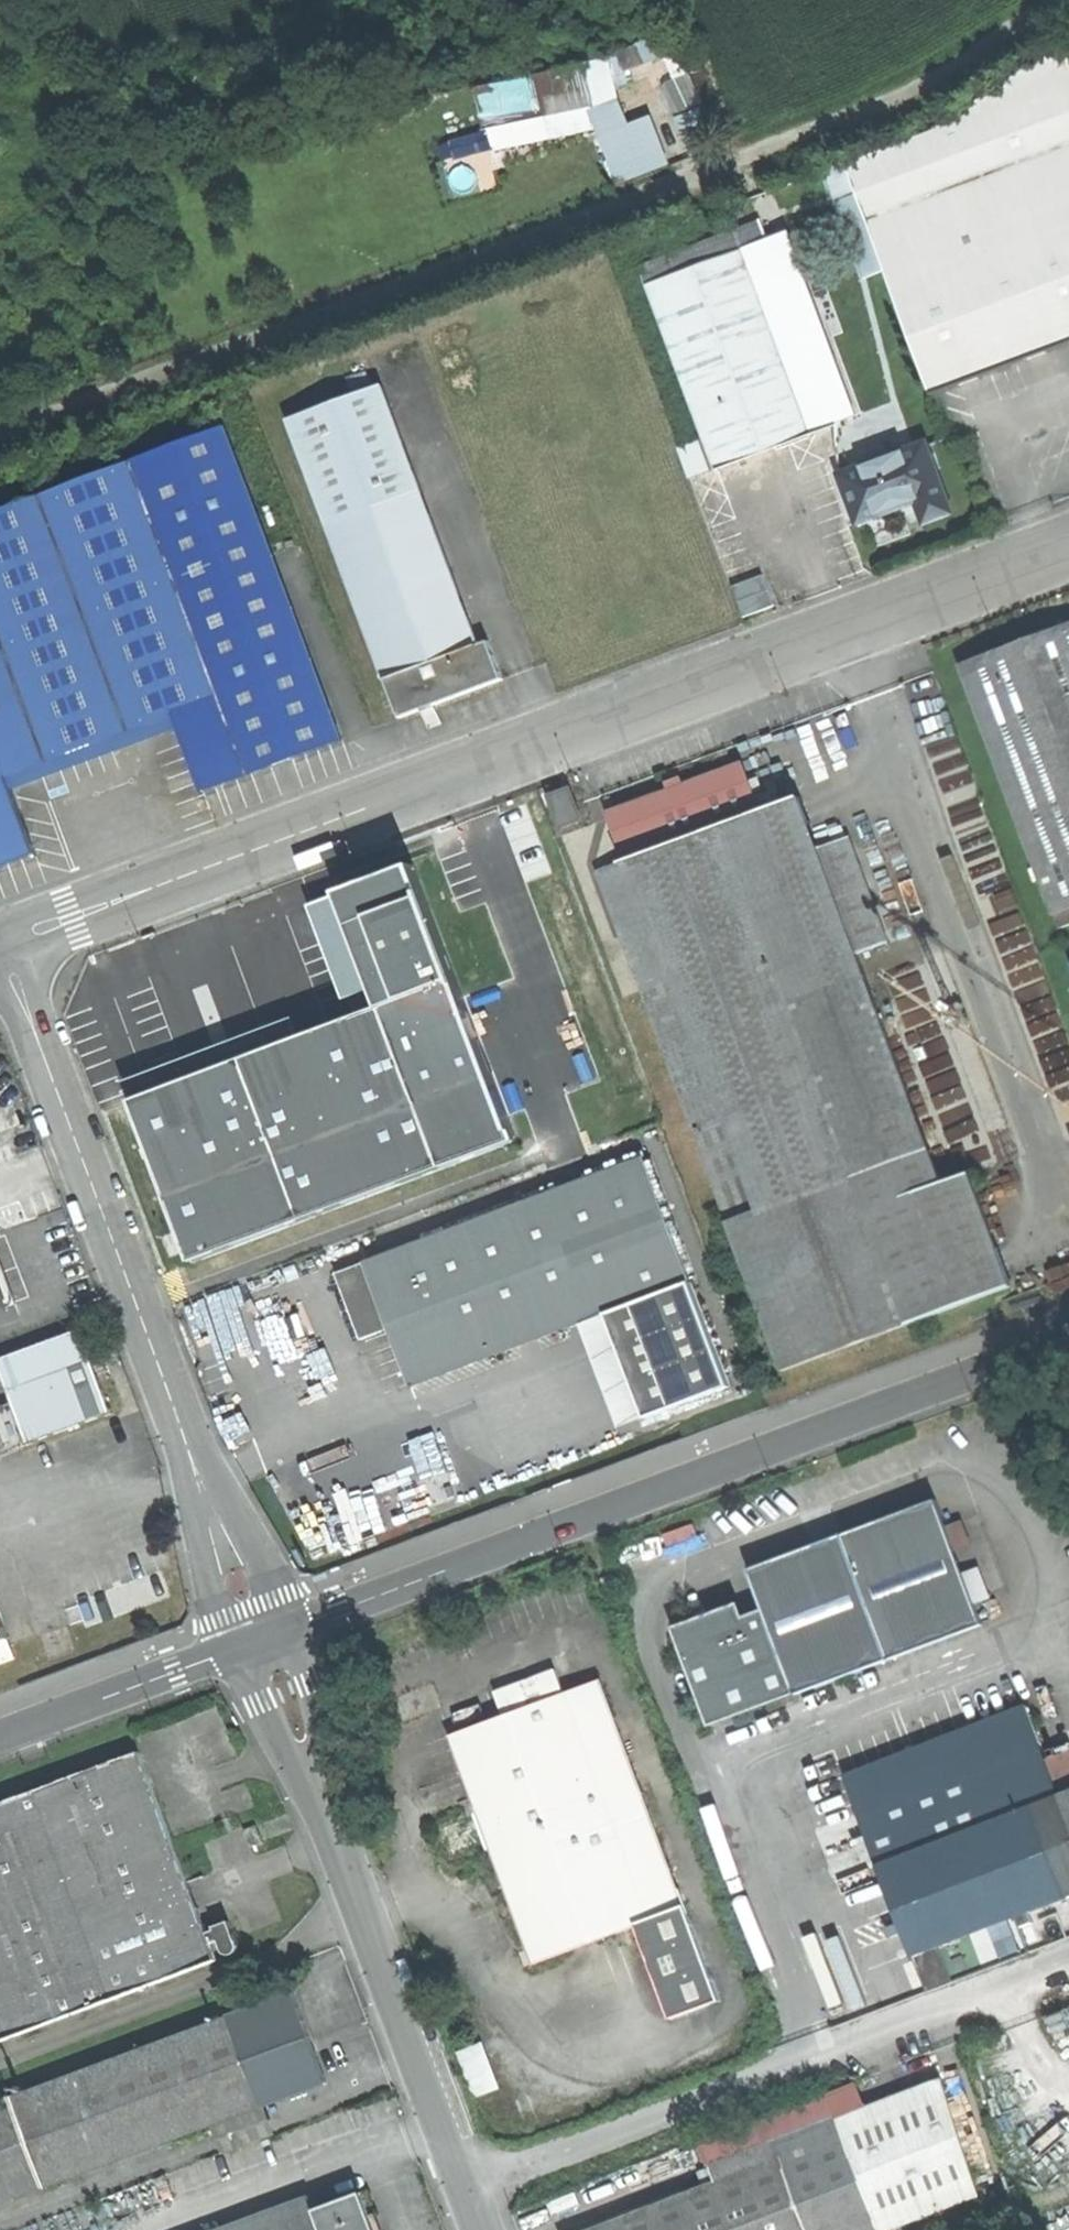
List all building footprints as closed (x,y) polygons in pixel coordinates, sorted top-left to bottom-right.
[(662,46),(483,83),(492,129),(456,136),(460,156),(607,126),(618,179),(677,167),(666,112),(641,117),(629,57),(662,50),(662,46)] [(697,73),(673,79),(680,109),(704,103),(697,73)] [(935,387),(1056,340),(1068,335),(1068,107),(859,187),(868,212),(888,263),(935,387)] [(867,271),(888,263),(868,212),(847,220),(867,271)] [(705,436),(716,464),(776,441),(836,419),(760,217),(640,262),(705,436)] [(286,414),(324,517),(419,481),(380,379),(286,414)] [(220,422),(129,457),(216,687),(246,767),(337,732),(220,422)] [(689,474),(716,464),(705,436),(679,446),(689,474)] [(842,469),(858,512),(917,491),(924,511),(949,502),(927,439),(842,469)] [(7,503),(94,733),(170,705),(216,687),(129,457),(7,503)] [(324,517),(397,710),(448,691),(502,671),(487,632),(477,636),(419,481),(324,517)] [(94,733),(7,503),(0,506),(0,859),(34,846),(4,768),(41,754),(94,733)] [(1068,900),(1068,618),(959,659),(1051,907),(1068,900)] [(246,767),(216,687),(170,705),(200,784),(224,775),(246,767)] [(747,751),(712,764),(725,801),(623,838),(630,858),(721,825),(814,1082),(696,1125),(783,1363),(911,1316),(870,1203),(947,1175),(862,943),(824,838),(804,785),(765,799),(747,751)] [(610,801),(623,838),(725,801),(712,764),(659,783),(610,801)] [(550,789),(561,820),(583,812),(572,781),(550,789)] [(602,868),(696,1125),(814,1082),(721,825),(630,858),(602,868)] [(854,827),(824,838),(862,943),(892,932),(854,827)] [(404,861),(338,886),(380,1000),(440,1162),(516,1134),(404,861)] [(191,1254),(440,1162),(380,1000),(268,1041),(169,1078),(131,1092),(191,1254)] [(162,1059),(169,1078),(268,1041),(261,1023),(162,1059)] [(640,1147),(363,1253),(380,1296),(444,1272),(475,1352),(603,1303),(687,1271),(640,1147)] [(977,1165),(947,1175),(870,1203),(911,1316),(1018,1277),(1010,1257),(977,1165)] [(19,1306),(0,1253),(0,1312),(19,1306)] [(389,1321),(380,1296),(363,1253),(333,1264),(347,1301),(359,1332),(389,1321)] [(727,1376),(687,1271),(603,1303),(643,1408),(727,1376)] [(410,1376),(475,1352),(444,1272),(380,1296),(389,1321),(410,1376)] [(29,1447),(115,1415),(100,1375),(82,1329),(0,1359),(0,1370),(29,1447)] [(932,1496),(838,1531),(886,1658),(980,1622),(932,1496)] [(747,1566),(795,1692),(886,1658),(838,1531),(747,1566)] [(73,1594),(83,1622),(172,1591),(161,1562),(73,1594)] [(13,1653),(0,1619),(0,1658),(13,1653)] [(491,1686),(501,1713),(562,1690),(552,1662),(491,1686)] [(501,1713),(447,1734),(476,1811),(439,1825),(447,1846),(454,1864),(491,1850),(527,1942),(518,1946),(524,1964),(637,1920),(644,1918),(636,1899),(679,1883),(599,1676),(562,1690),(501,1713)] [(840,1770),(876,1863),(1031,1802),(1025,1788),(1054,1777),(1023,1698),(840,1770)] [(139,1748),(31,1789),(110,1999),(218,1959),(179,1855),(156,1797),(139,1748)] [(912,1953),(1068,1891),(1068,1815),(1059,1789),(1054,1777),(1025,1788),(1031,1802),(876,1863),(894,1907),(912,1953)] [(1059,1789),(1068,1815),(1068,1785),(1059,1789)] [(110,1999),(31,1789),(0,1801),(0,2041),(110,1999)] [(686,1901),(679,1883),(636,1899),(644,1918),(686,1901)] [(722,1995),(686,1901),(644,1918),(637,1920),(673,2014),(722,1995)] [(217,1926),(227,1952),(241,1947),(230,1920),(217,1926)] [(10,2092),(43,2183),(219,2118),(266,2101),(328,2077),(313,2035),(295,1987),(10,2092)] [(477,2094),(505,2087),(492,2039),(464,2046),(477,2094)] [(942,2069),(861,2099),(905,2216),(986,2186),(942,2069)] [(700,2133),(716,2177),(779,2153),(772,2133),(861,2099),(853,2076),(700,2133)] [(43,2183),(10,2092),(0,2096),(0,2199),(43,2183)] [(779,2153),(808,2229),(868,2229),(883,2224),(905,2216),(861,2099),(772,2133),(779,2153)] [(276,2129),(266,2101),(219,2118),(229,2147),(276,2129)] [(574,2229),(808,2229),(779,2153),(716,2177),(574,2229)] [(285,2214),(292,2229),(380,2229),(379,2226),(362,2183),(285,2214)] [(285,2214),(244,2229),(292,2229),(285,2214)]
